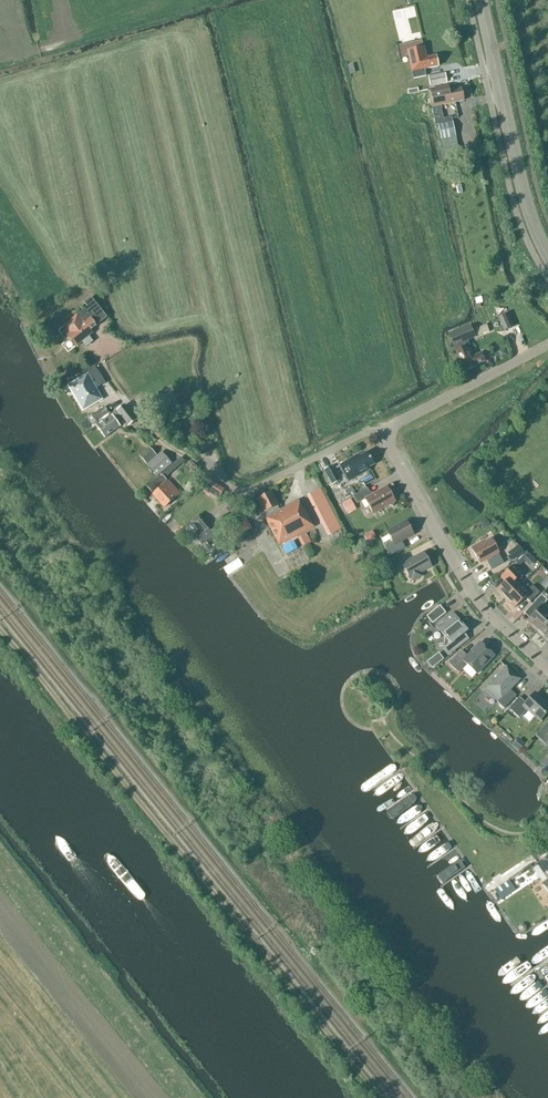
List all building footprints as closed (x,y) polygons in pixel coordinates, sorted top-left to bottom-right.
[(426,76),(424,69),(438,66),(436,56),(426,58),(424,48),(408,51),(414,78),(426,76)] [(447,84),(445,73),(428,76),(430,87),(447,84)] [(450,85),(430,90),(434,107),(431,108),(435,125),(438,125),(452,122),(451,117),(443,119),(440,106),(448,104),(464,100),(461,89),(451,91),(450,85)] [(452,122),(438,125),(441,139),(455,136),(452,122)] [(491,315),(498,313),(493,295),(486,296),(491,315)] [(108,317),(92,297),(84,303),(87,307),(61,327),(67,334),(66,335),(75,347),(82,342),(86,347),(93,342),(89,337),(93,333),(91,330),(108,317)] [(503,331),(511,328),(506,315),(498,319),(503,331)] [(478,336),(490,332),(487,324),(475,328),(478,336)] [(470,325),(450,334),(454,345),(455,345),(457,350),(465,371),(475,366),(475,365),(485,360),(482,352),(472,357),(467,346),(464,340),(475,336),(470,325)] [(505,348),(499,351),(501,357),(501,358),(508,355),(507,354),(505,348)] [(83,391),(76,395),(85,410),(103,400),(94,385),(104,379),(96,368),(84,373),(87,379),(78,384),(83,391)] [(116,421),(122,417),(129,425),(136,421),(124,405),(111,415),(112,416),(97,427),(105,437),(120,426),(116,421)] [(109,413),(105,407),(91,416),(95,422),(109,413)] [(148,464),(158,455),(151,447),(141,456),(148,464)] [(157,477),(172,464),(162,452),(158,455),(148,464),(147,465),(157,477)] [(349,481),(369,469),(368,468),(374,464),(367,453),(360,457),(359,455),(340,465),(349,481)] [(184,461),(181,457),(147,487),(152,493),(166,480),(165,479),(184,461)] [(340,480),(332,466),(324,471),(332,485),(340,480)] [(164,508),(179,494),(168,482),(153,495),(164,508)] [(223,489),(218,486),(212,496),(217,499),(223,489)] [(342,529),(323,487),(310,493),(329,535),(342,529)] [(365,499),(374,514),(389,505),(393,507),(395,502),(395,501),(396,497),(392,496),(386,487),(371,495),(368,488),(353,496),(357,504),(365,499)] [(279,545),(314,527),(304,508),(302,508),(298,500),(276,512),(274,508),(278,506),(271,492),(257,499),(264,513),(268,511),(270,515),(265,518),(279,545)] [(342,493),(337,496),(340,502),(345,499),(342,493)] [(354,506),(350,498),(342,502),(346,511),(354,506)] [(199,515),(191,521),(199,530),(193,536),(201,544),(204,541),(213,551),(223,542),(199,515)] [(484,517),(478,522),(482,526),(485,527),(489,523),(484,517)] [(255,536),(247,520),(228,530),(236,546),(255,536)] [(406,522),(388,532),(393,542),(385,546),(390,556),(405,548),(401,541),(413,534),(406,522)] [(499,553),(491,539),(480,545),(480,544),(471,548),(480,564),(486,560),(492,570),(503,563),(498,553),(499,553)] [(518,545),(508,552),(514,560),(524,553),(518,545)] [(424,553),(402,565),(410,579),(411,578),(412,580),(414,580),(420,577),(421,575),(420,573),(431,567),(424,553)] [(497,590),(506,599),(521,584),(516,580),(521,573),(513,565),(504,574),(508,579),(497,590)] [(525,589),(521,584),(506,599),(514,608),(527,596),(532,601),(540,593),(533,585),(525,589)] [(538,631),(547,620),(547,609),(543,605),(547,600),(541,595),(530,607),(536,612),(527,621),(538,631)] [(446,613),(440,605),(426,616),(432,624),(446,613)] [(467,631),(457,618),(453,612),(436,625),(445,637),(443,649),(448,655),(461,645),(457,639),(467,631)] [(538,631),(547,640),(547,620),(538,631)] [(462,650),(449,664),(459,673),(467,665),(477,674),(494,656),(480,642),(468,656),(462,650)] [(438,653),(427,661),(432,667),(443,659),(438,653)] [(510,689),(519,679),(507,667),(495,679),(488,686),(496,694),(497,693),(501,697),(497,702),(504,708),(516,695),(510,689)] [(547,712),(547,706),(535,693),(526,703),(519,697),(509,708),(519,718),(528,709),(540,721),(547,712)] [(535,735),(545,744),(547,741),(547,722),(535,735)] [(538,864),(547,879),(547,857),(538,864)]
